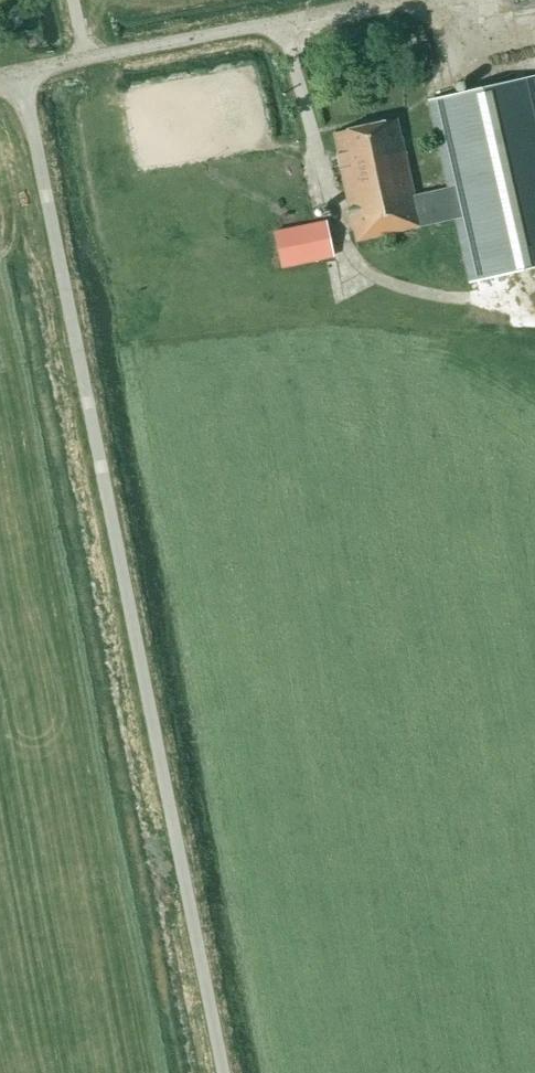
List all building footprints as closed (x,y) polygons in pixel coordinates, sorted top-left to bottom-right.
[(447,188),(414,196),(400,138),(395,120),(333,134),(337,153),(336,153),(356,241),(454,219),(469,282),(534,267),(534,77),(428,102),(447,188)] [(274,231),(282,269),(334,257),(327,221),(274,231)]
